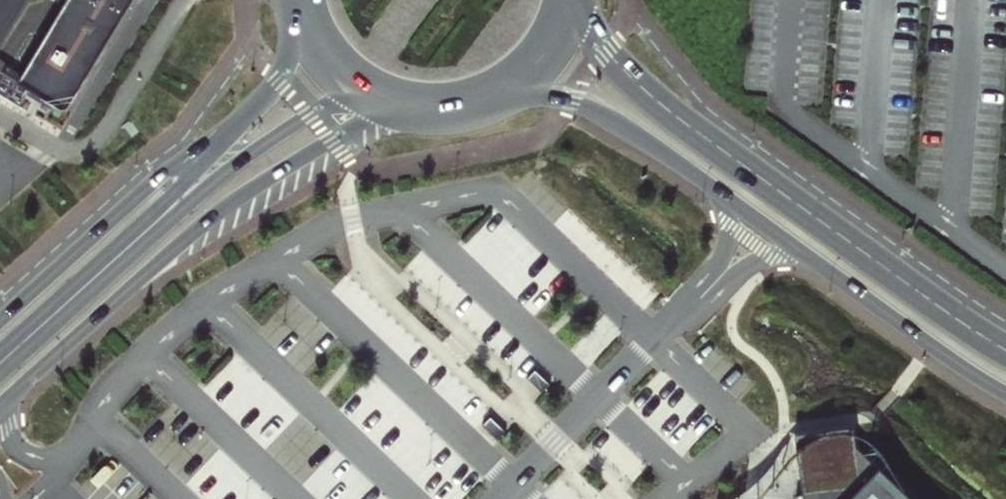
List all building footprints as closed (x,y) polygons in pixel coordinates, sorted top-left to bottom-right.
[(32,0),(0,0),(0,53),(32,0)] [(63,1),(67,3),(20,83),(66,111),(133,0),(63,0),(63,1)] [(857,446),(855,426),(797,435),(805,496),(800,495),(799,498),(911,498),(857,446)]
